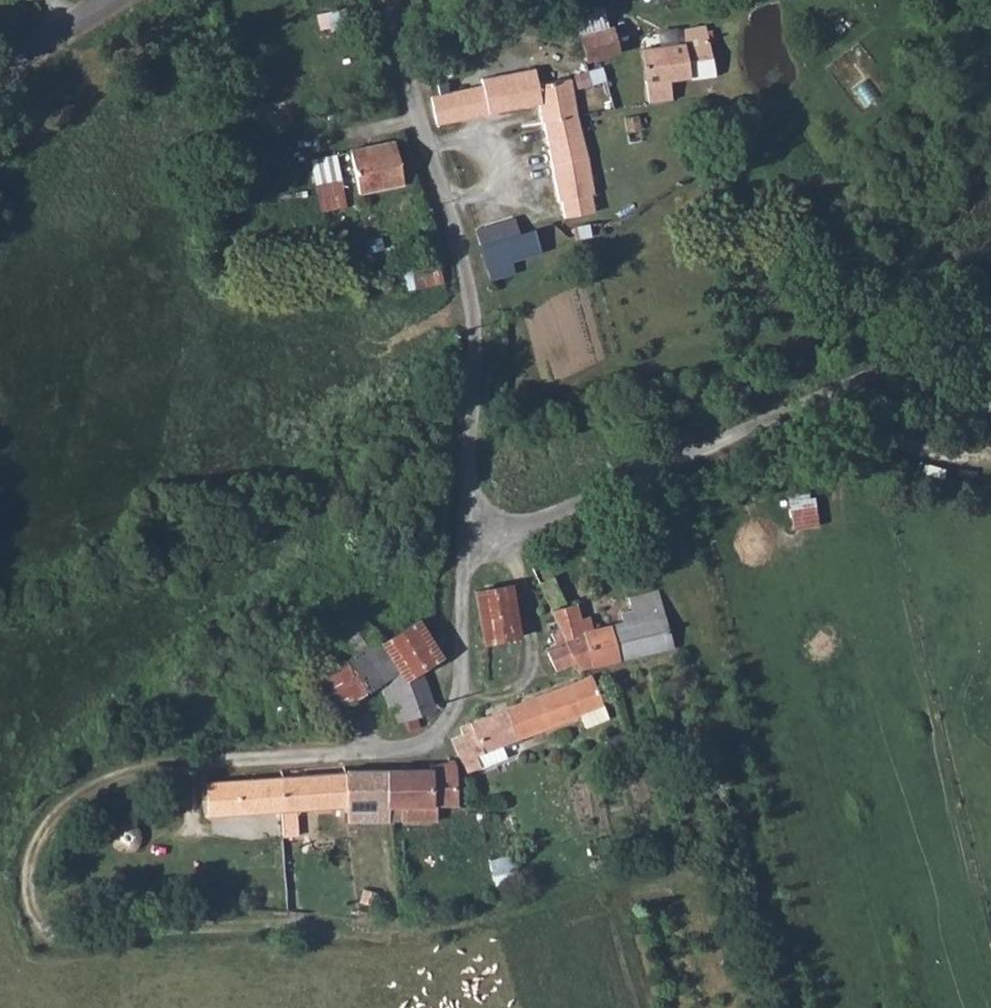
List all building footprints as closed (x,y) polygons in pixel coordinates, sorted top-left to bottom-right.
[(669,80),(715,75),(706,26),(674,31),(677,45),(659,47),(642,50),(649,102),(672,100),(669,80)] [(614,53),(608,29),(579,37),(585,61),(614,53)] [(535,69),(482,79),(483,85),(489,114),(539,104),(542,103),(538,85),(535,69)] [(544,122),(576,115),(570,79),(538,85),(542,103),(539,104),(542,122),(544,122)] [(483,85),(457,91),(461,119),(489,114),(483,85)] [(431,97),(436,125),(461,119),(457,91),(431,97)] [(576,115),(544,122),(559,201),(561,200),(565,218),(594,212),(590,194),(593,193),(590,172),(587,157),(576,115)] [(638,115),(624,117),(626,131),(641,129),(638,115)] [(404,185),(394,140),(350,149),(360,194),(404,185)] [(331,156),(329,157),(331,195),(343,192),(340,175),(335,176),(331,156)] [(514,218),(476,230),(480,246),(519,234),(514,218)] [(507,262),(540,252),(534,229),(519,234),(480,246),(487,268),(507,262)] [(380,238),(366,242),(368,251),(383,248),(380,238)] [(510,273),(507,262),(487,268),(490,278),(510,273)] [(385,273),(388,292),(414,288),(411,269),(385,273)] [(791,530),(817,526),(812,495),(787,499),(791,530)] [(520,637),(512,585),(475,591),(483,643),(520,637)] [(619,659),(641,654),(673,647),(657,591),(641,595),(629,598),(632,610),(621,613),(624,623),(611,626),(619,659)] [(576,604),(551,611),(560,630),(575,663),(579,670),(619,659),(611,626),(593,631),(590,621),(581,623),(576,604)] [(352,656),(358,652),(379,639),(365,619),(340,634),(352,656)] [(399,672),(437,649),(418,620),(381,644),(399,672)] [(575,663),(560,630),(552,634),(556,643),(546,648),(557,671),(575,663)] [(399,672),(381,644),(379,639),(358,652),(379,684),(399,672)] [(372,687),(379,684),(358,652),(352,656),(316,680),(334,713),(364,691),(371,688),(372,687)] [(396,691),(385,695),(395,724),(435,710),(423,675),(393,685),(396,691)] [(584,679),(540,696),(551,728),(581,718),(586,728),(609,718),(591,675),(585,677),(584,679)] [(452,739),(460,758),(467,773),(506,758),(502,746),(551,728),(540,696),(470,723),(462,726),(461,727),(461,730),(463,735),(452,739)] [(388,770),(388,806),(401,806),(401,821),(437,820),(436,805),(457,805),(456,767),(454,760),(430,766),(430,769),(388,770)] [(347,770),(346,772),(347,807),(348,823),(389,822),(388,806),(388,770),(347,770)] [(346,772),(279,777),(281,812),(283,837),(298,836),(296,810),(347,807),(346,772)] [(279,777),(206,782),(208,817),(281,812),(279,777)] [(511,854),(487,860),(495,889),(518,884),(511,854)] [(378,892),(364,888),(360,902),(374,906),(378,892)]
